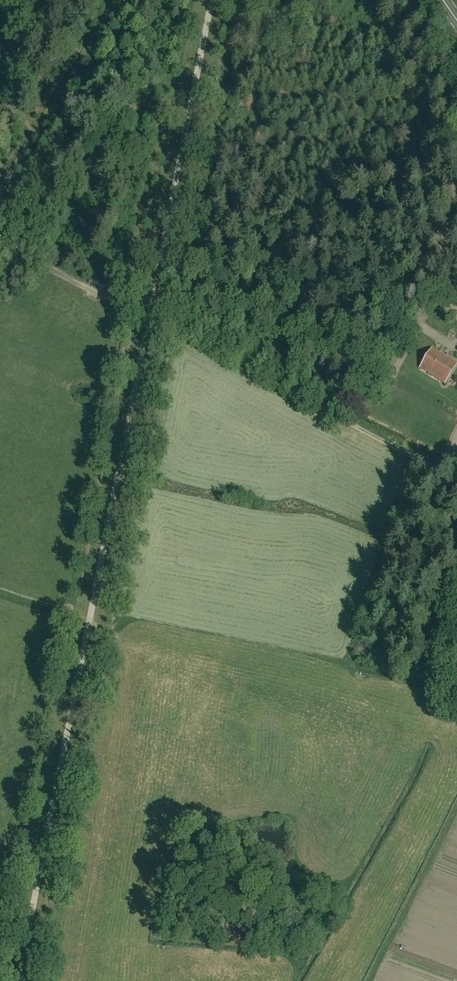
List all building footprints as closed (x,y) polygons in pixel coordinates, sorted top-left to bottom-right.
[(443,384),(455,364),(431,349),(419,368),(443,384)]
